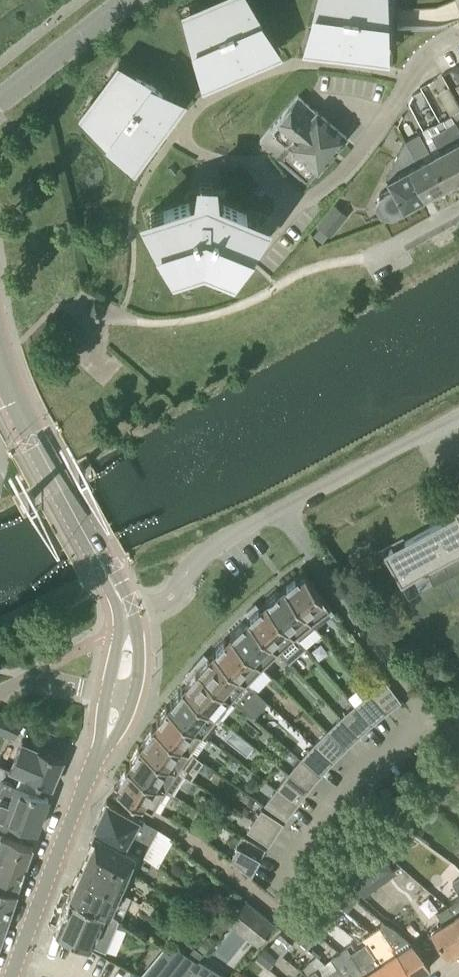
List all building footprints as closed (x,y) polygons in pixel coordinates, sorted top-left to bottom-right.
[(197,10),(178,18),(126,59),(114,75),(110,81),(97,99),(92,105),(93,106),(86,115),(109,137),(108,138),(109,138),(121,146),(133,154),(146,138),(151,142),(152,141),(162,128),(171,135),(192,198),(181,202),(163,207),(150,211),(153,220),(154,219),(160,239),(159,239),(161,244),(204,230),(246,247),(248,243),(247,242),(255,225),(255,223),(256,223),(259,215),(247,210),(247,211),(236,206),(219,199),(222,191),(213,191),(211,180),(201,179),(199,191),(198,191),(178,130),(167,121),(161,117),(173,102),(174,103),(210,74),(209,73),(227,65),(230,71),(253,61),(250,55),(268,47),(269,49),(314,42),(314,40),(333,43),(333,49),(358,52),(359,46),(379,48),(385,18),(384,18),(384,0),(219,0),(197,10)] [(278,155),(307,181),(317,168),(318,169),(346,135),(316,109),(316,110),(298,95),(271,127),(275,130),(274,131),(275,131),(276,131),(289,142),(278,155)] [(458,156),(458,128),(452,114),(440,121),(443,127),(458,156)] [(446,184),(458,177),(458,156),(443,127),(440,121),(423,130),(435,151),(430,154),(446,184)] [(408,166),(424,196),(446,184),(430,154),(435,151),(423,130),(411,136),(415,143),(409,146),(418,161),(408,166)] [(411,136),(405,140),(403,143),(387,175),(388,177),(387,178),(392,186),(380,193),(375,202),(381,212),(391,214),(424,196),(408,166),(418,161),(409,146),(415,143),(411,136)] [(330,236),(335,230),(322,220),(317,226),(330,236)] [(96,314),(100,316),(105,306),(94,301),(89,311),(93,312),(91,316),(94,318),(96,314)] [(389,550),(406,582),(423,573),(424,575),(428,572),(427,570),(458,553),(458,505),(440,516),(443,520),(389,550)] [(284,585),(311,619),(316,625),(334,611),(303,570),(302,571),(304,574),(300,577),(297,574),(284,584),(284,585)] [(278,589),(265,600),(266,600),(265,600),(304,645),(304,646),(321,632),(316,625),(311,619),(284,585),(283,585),(285,588),(281,592),(278,589)] [(263,608),(260,604),(258,606),(256,603),(246,611),(249,614),(247,616),(248,616),(247,616),(277,648),(278,648),(288,659),(304,645),(265,600),(265,601),(267,604),(263,608)] [(243,621),(230,633),(261,664),(277,648),(247,616),(247,617),(250,620),(245,624),(243,621)] [(225,637),(214,649),(214,650),(213,650),(245,680),(246,679),(257,690),(271,675),(261,664),(230,633),(229,634),(232,637),(228,640),(225,637)] [(245,680),(213,650),(216,653),(212,657),(209,655),(207,656),(204,654),(194,665),(230,697),(239,704),(253,688),(245,681),(245,680)] [(189,684),(184,689),(215,714),(230,697),(194,665),(184,677),(187,679),(186,681),(189,684)] [(369,692),(386,712),(401,701),(385,680),(369,692)] [(174,702),(170,708),(202,731),(215,714),(184,689),(182,686),(171,700),(174,702)] [(386,712),(369,692),(355,704),(372,724),(386,712)] [(355,704),(354,704),(341,717),(359,736),(372,724),(355,704)] [(160,721),(156,726),(195,754),(208,735),(170,708),(167,705),(156,719),(160,721)] [(22,720),(0,711),(0,730),(15,737),(22,720)] [(359,736),(341,717),(327,730),(345,749),(354,740),(359,736)] [(143,746),(140,744),(182,773),(189,777),(202,759),(195,754),(156,726),(153,724),(143,739),(146,741),(143,746)] [(345,749),(327,730),(313,744),(333,762),(337,758),(345,749)] [(51,786),(59,767),(61,763),(63,759),(49,753),(50,750),(38,745),(22,738),(9,768),(25,775),(51,786)] [(171,791),(182,773),(140,744),(139,745),(130,759),(133,761),(130,766),(127,764),(127,765),(171,791)] [(300,758),(320,776),(333,762),(313,744),(300,758)] [(288,773),(309,790),(313,784),(320,776),(300,758),(288,773)] [(159,811),(171,791),(127,765),(126,765),(117,779),(121,782),(118,787),(115,785),(114,786),(159,811)] [(305,794),(309,790),(288,773),(276,788),(297,804),(305,794)] [(7,829),(10,821),(36,830),(48,797),(38,793),(16,785),(12,784),(6,781),(3,781),(1,781),(0,782),(0,826),(7,829)] [(297,804),(276,788),(265,803),(286,818),(297,804)] [(439,812),(433,807),(422,797),(411,809),(422,820),(426,816),(431,821),(439,812)] [(107,799),(93,830),(141,855),(145,857),(158,864),(172,838),(158,831),(160,827),(107,799)] [(254,819),(276,834),(283,823),(261,808),(254,819)] [(247,831),(269,845),(276,834),(254,819),(247,831)] [(133,873),(141,855),(93,830),(92,832),(97,835),(93,845),(91,844),(87,853),(133,873)] [(387,842),(396,849),(406,837),(397,830),(387,842)] [(5,862),(5,863),(23,871),(32,846),(2,835),(2,834),(0,833),(0,860),(5,862)] [(237,847),(230,859),(251,876),(260,860),(237,847)] [(360,858),(345,869),(347,872),(363,895),(395,872),(377,847),(360,858)] [(133,873),(87,853),(78,873),(123,892),(133,873)] [(16,890),(23,871),(5,863),(5,862),(0,860),(0,884),(16,890)] [(405,869),(398,875),(414,893),(421,887),(405,869)] [(70,893),(105,909),(116,916),(121,918),(131,896),(123,893),(123,892),(78,873),(70,893)] [(447,904),(458,923),(458,878),(451,883),(454,887),(439,897),(447,904)] [(351,893),(337,881),(327,893),(340,905),(351,893)] [(7,918),(16,890),(0,884),(0,915),(7,918)] [(102,949),(116,916),(105,909),(70,893),(55,927),(90,942),(90,944),(102,949)] [(313,905),(329,919),(338,910),(321,895),(313,905)] [(228,921),(257,944),(275,922),(246,899),(228,921)] [(443,923),(431,930),(446,954),(458,946),(458,923),(447,904),(436,911),(443,923)] [(299,920),(316,933),(324,922),(308,909),(299,920)] [(412,976),(413,976),(430,966),(419,950),(412,942),(394,926),(383,920),(379,926),(412,976)] [(295,921),(287,931),(310,949),(318,939),(295,921)] [(368,945),(373,953),(389,976),(412,976),(379,926),(371,931),(362,937),(368,945)] [(357,940),(347,948),(366,976),(389,976),(373,953),(367,957),(362,949),(368,945),(362,937),(357,940)] [(170,951),(167,957),(165,956),(161,962),(154,957),(146,967),(141,974),(146,976),(186,976),(188,975),(191,969),(197,961),(174,946),(170,951)] [(337,968),(343,976),(366,976),(347,948),(331,958),(337,968)] [(119,968),(100,961),(94,976),(116,976),(119,968)] [(315,968),(307,974),(309,976),(321,976),(315,968)] [(337,968),(323,976),(343,976),(337,968)]
